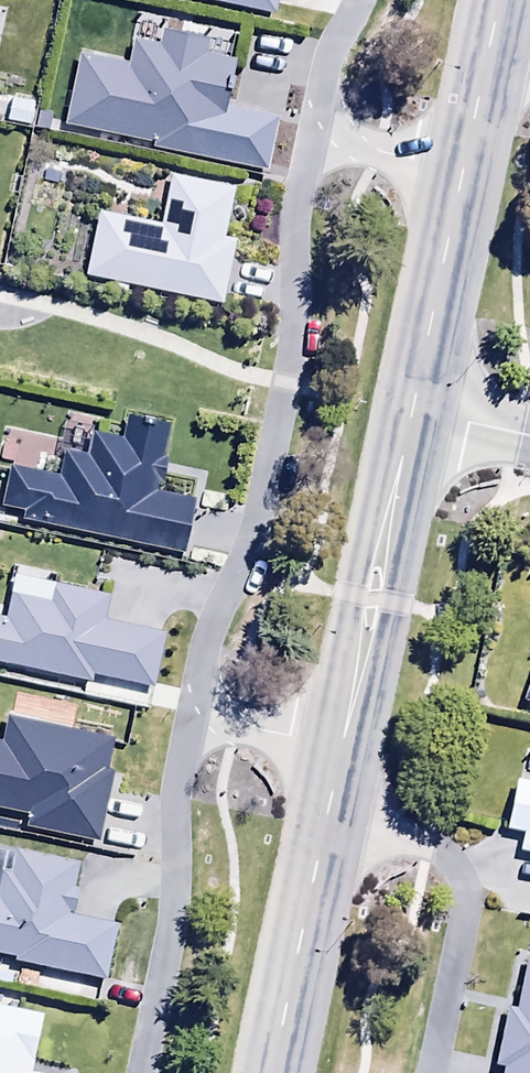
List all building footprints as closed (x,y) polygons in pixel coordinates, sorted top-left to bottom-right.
[(276,18),(280,0),(189,0),(276,18)] [(83,64),(69,128),(208,160),(217,120),(225,122),(236,72),(207,65),(210,49),(170,40),(166,57),(136,50),(131,75),(83,64)] [(118,742),(6,717),(0,744),(0,821),(27,827),(25,836),(99,853),(114,788),(108,787),(118,742)] [(518,790),(509,839),(525,842),(521,862),(529,864),(529,792),(518,790)] [(104,988),(118,935),(75,924),(82,898),(73,895),(79,874),(20,859),(14,882),(6,880),(0,906),(0,961),(104,988)] [(529,967),(520,1019),(509,1017),(500,1072),(529,1072),(529,967)] [(47,1026),(24,1020),(28,1001),(0,995),(0,1072),(36,1072),(47,1026)]
